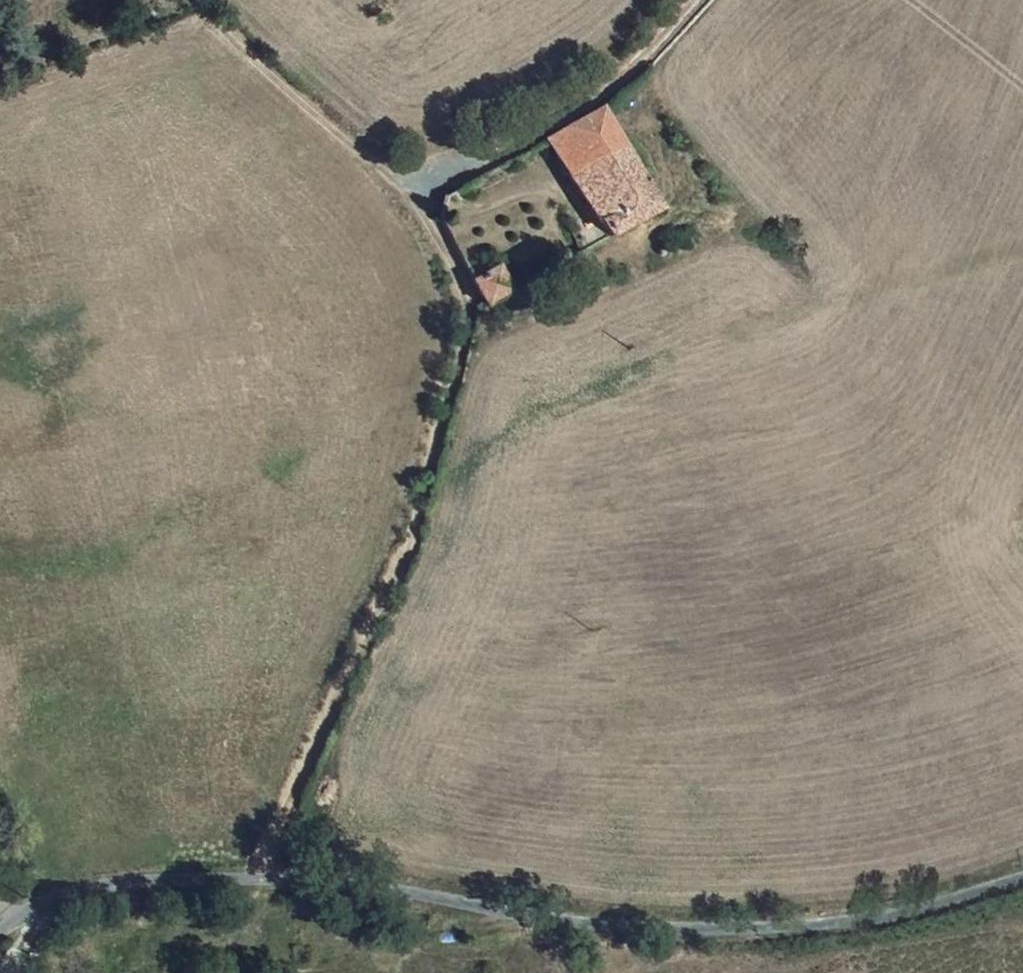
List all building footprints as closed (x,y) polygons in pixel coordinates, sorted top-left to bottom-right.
[(656,217),(594,116),(543,146),(604,247),(656,217)] [(490,271),(461,289),(477,322),(510,302),(490,271)]
